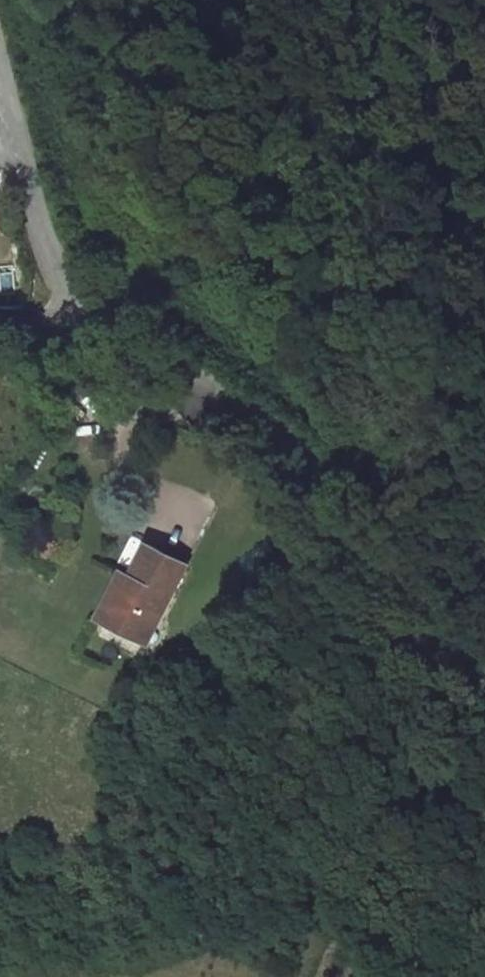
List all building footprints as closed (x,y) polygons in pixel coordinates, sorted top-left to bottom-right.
[(155,553),(140,589),(120,638),(150,651),(158,634),(167,637),(195,571),(155,553)] [(108,634),(120,638),(140,589),(130,584),(108,634)] [(160,655),(167,637),(158,634),(150,651),(160,655)]
